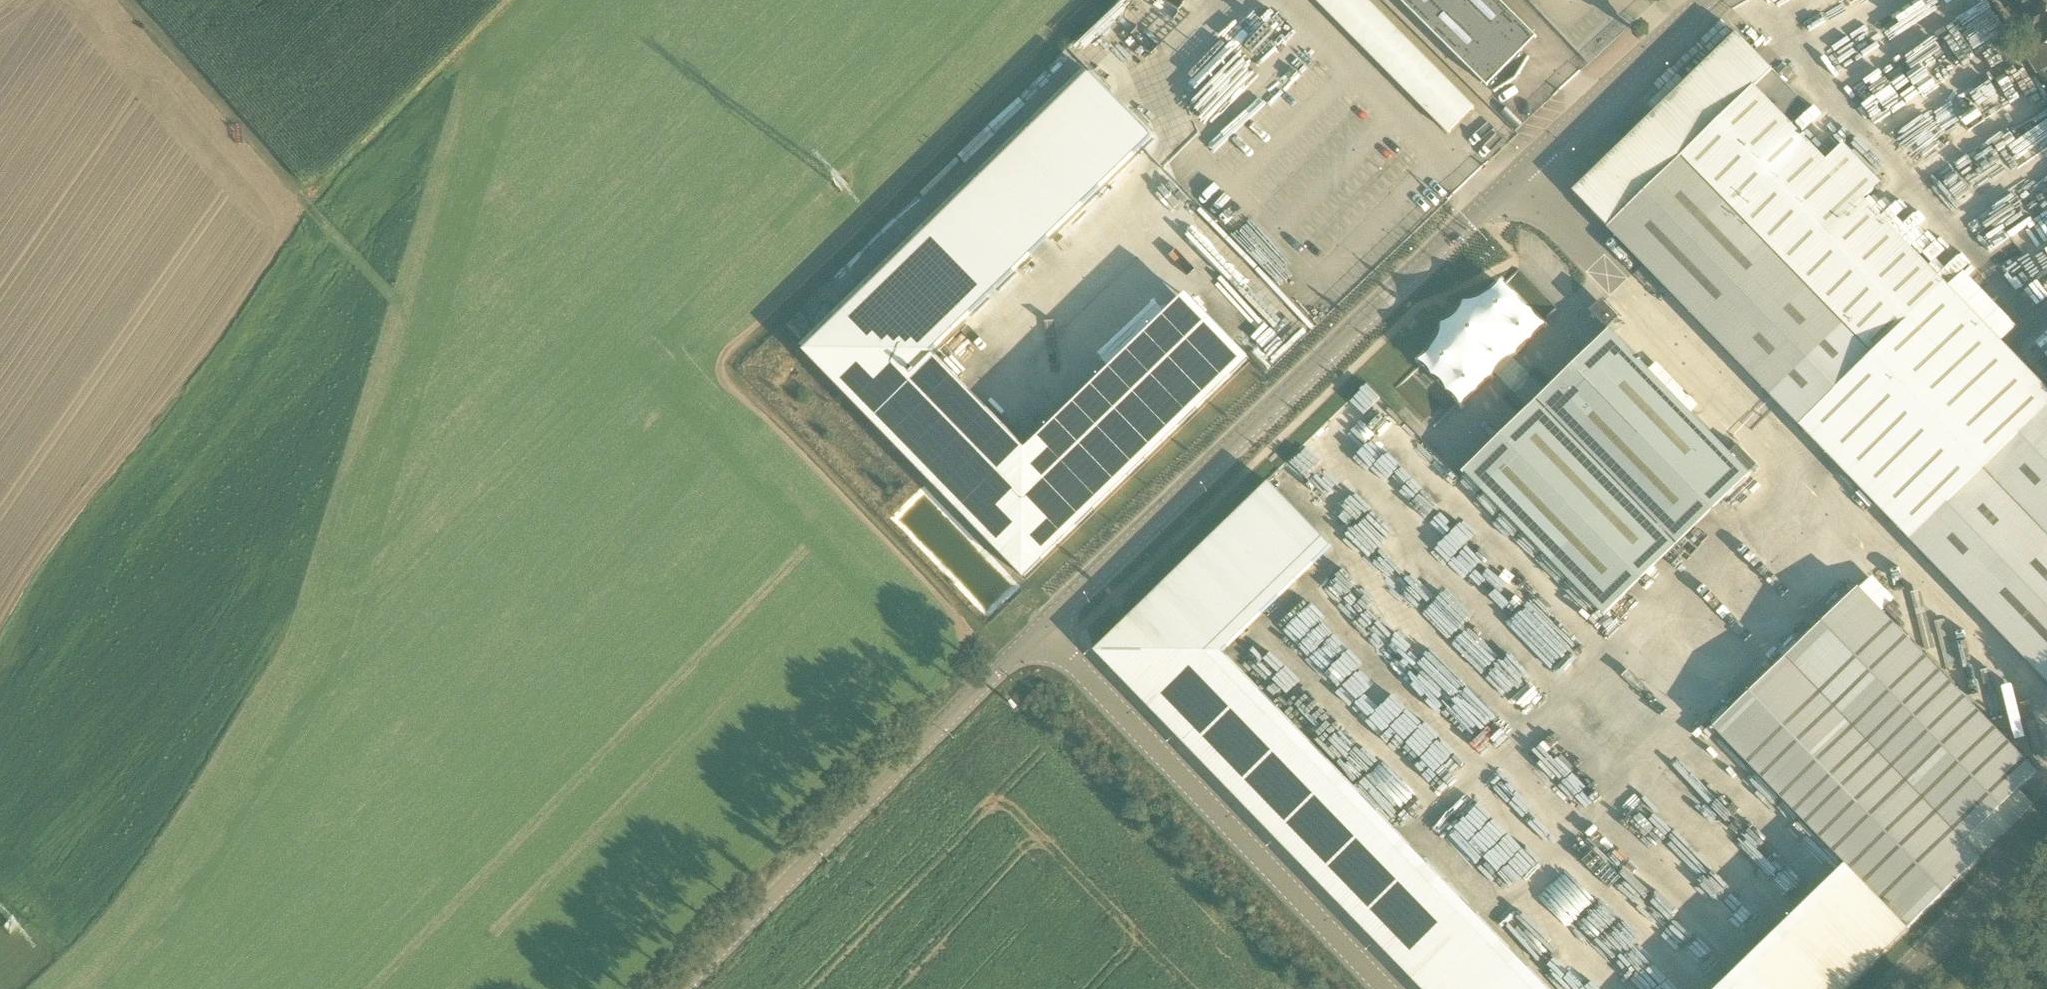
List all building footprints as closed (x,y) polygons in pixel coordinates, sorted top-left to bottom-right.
[(1451,131),(1475,108),(1367,0),(1316,0),(1449,134),(1451,131)] [(1521,23),(1498,0),(1399,0),(1473,73),(1488,87),(1488,86),(1494,92),(1511,82),(1519,74),(1529,57),(1528,57),(1508,36),(1521,23)] [(2043,45),(2046,43),(2046,0),(2020,0),(2043,45)] [(1584,202),(2046,681),(2046,390),(1864,201),(1882,184),(1843,144),(1826,161),(1792,126),(1810,109),(1737,33),(1574,191),(1584,202)] [(1150,133),(1091,73),(804,351),(905,455),(922,438),(881,395),(927,350),(1150,133)] [(1462,401),(1541,325),(1503,285),(1476,311),(1483,319),(1458,343),(1451,335),(1424,361),(1462,401)] [(1615,318),(1602,305),(1594,312),(1608,325),(1615,318)] [(1595,345),(1463,471),(1602,616),(1737,489),(1751,475),(1749,473),(1758,464),(1739,444),(1730,452),(1610,331),(1595,345)] [(1272,485),(1092,659),(1413,988),(1530,988),(1213,662),(1332,547),(1272,485)] [(1905,926),(1909,929),(1981,859),(1965,843),(2038,773),(1858,587),(1844,601),(1712,728),(1844,863),(1905,926)] [(1905,926),(1844,863),(1714,988),(1840,988),(1905,926)]
